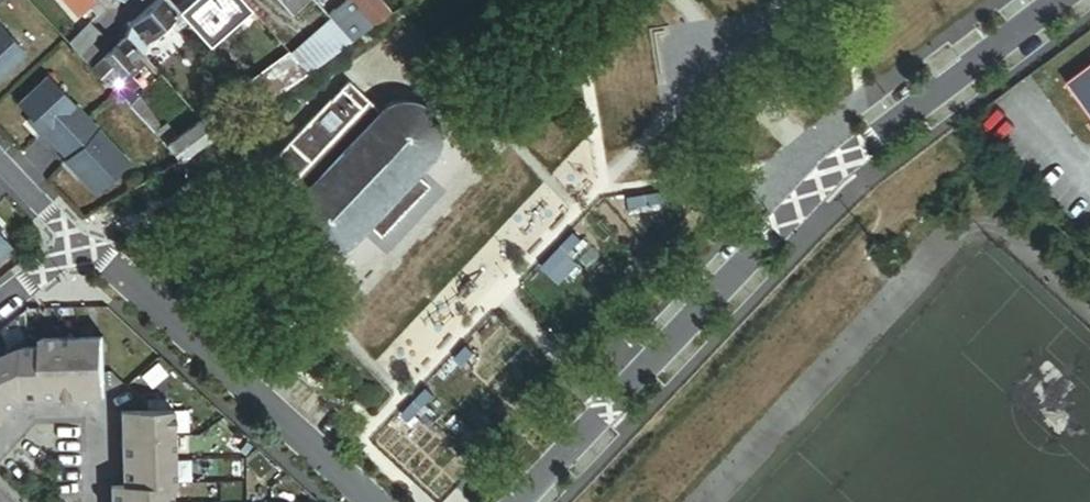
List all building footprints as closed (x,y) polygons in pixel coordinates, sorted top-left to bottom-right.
[(96,0),(65,0),(79,15),(92,3),(96,0)] [(106,6),(100,0),(96,0),(92,3),(100,12),(106,6)] [(171,0),(158,0),(132,23),(146,39),(179,10),(176,6),(171,0)] [(244,0),(184,0),(176,6),(179,10),(209,44),(251,7),(244,0)] [(293,13),(307,0),(282,0),(293,13)] [(367,14),(382,1),(381,0),(355,0),(367,14)] [(367,14),(376,24),(391,12),(382,1),(367,14)] [(102,32),(93,20),(71,42),(80,52),(102,32)] [(0,22),(0,77),(28,52),(0,22)] [(132,23),(128,32),(143,49),(146,39),(132,23)] [(308,73),(350,42),(333,23),(292,54),(308,73)] [(93,66),(119,41),(102,32),(80,52),(93,66)] [(93,66),(108,82),(142,51),(127,33),(119,41),(93,66)] [(264,106),(308,73),(292,54),(290,52),(245,84),(264,106)] [(1068,83),(1089,112),(1089,66),(1068,83)] [(57,145),(88,117),(50,76),(20,104),(32,117),(29,120),(43,135),(46,133),(57,145)] [(348,83),(342,90),(362,109),(368,102),(348,83)] [(362,109),(342,90),(331,101),(330,100),(308,122),(309,123),(329,142),(291,183),(302,194),(379,112),(368,102),(362,109)] [(134,100),(129,105),(160,137),(165,132),(155,115),(140,95),(134,100)] [(130,96),(125,100),(129,105),(134,100),(130,96)] [(380,112),(379,112),(302,194),(301,194),(296,200),(296,201),(295,204),(293,208),(292,214),(292,222),(293,226),(295,233),(300,240),(303,243),(306,246),(308,247),(309,248),(310,249),(311,249),(313,250),(321,253),(322,253),(323,253),(332,253),(337,252),(344,249),(345,248),(346,248),(348,247),(349,246),(350,246),(369,226),(416,176),(435,156),(437,153),(438,150),(439,144),(440,136),(439,135),(439,133),(439,129),(437,125),(437,124),(437,123),(435,120),(429,112),(424,109),(422,107),(421,107),(420,106),(419,106),(418,105),(410,103),(400,102),(392,104),(386,107),(386,108),(385,107),(381,110),(380,112)] [(130,162),(88,117),(57,145),(69,158),(66,160),(84,179),(86,177),(99,191),(130,162)] [(168,144),(181,162),(212,139),(201,118),(168,144)] [(270,164),(291,183),(329,142),(309,123),(270,164)] [(428,187),(416,176),(369,226),(381,237),(428,187)] [(12,244),(0,231),(0,256),(12,244)] [(43,336),(43,344),(104,342),(104,335),(43,336)] [(105,395),(104,342),(43,344),(44,396),(105,395)] [(43,344),(23,344),(0,355),(0,423),(21,401),(16,397),(22,392),(29,392),(29,397),(44,396),(43,344)] [(172,409),(121,410),(121,429),(127,429),(127,434),(172,433),(172,409)] [(174,483),(172,433),(127,434),(121,434),(122,449),(128,449),(128,468),(122,468),(123,484),(163,483),(171,483),(174,483)] [(111,484),(111,501),(164,501),(163,483),(123,484),(111,484)]
